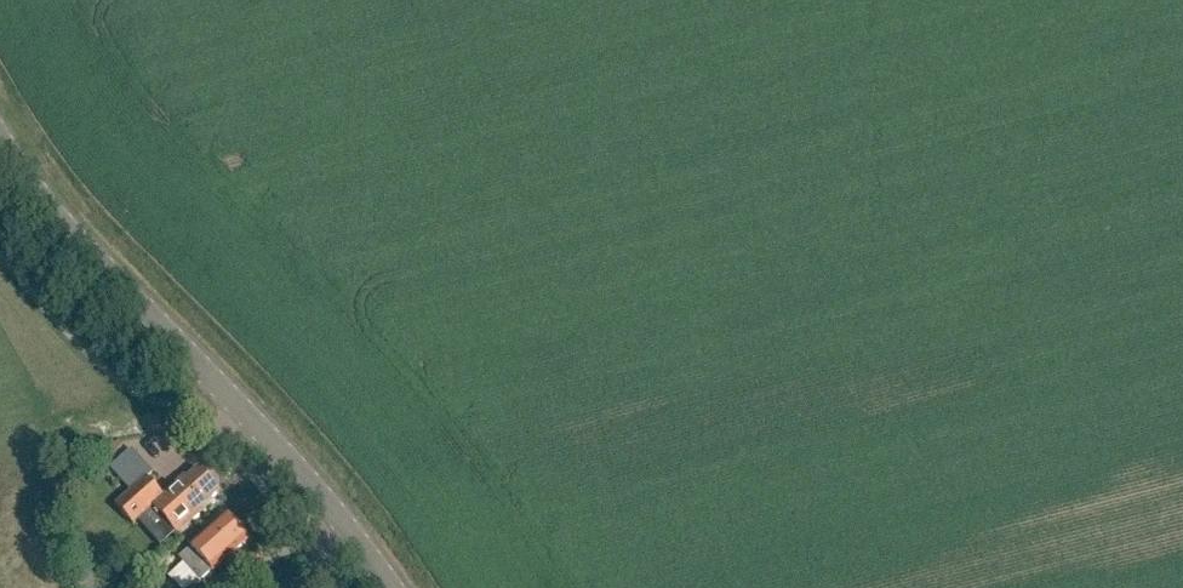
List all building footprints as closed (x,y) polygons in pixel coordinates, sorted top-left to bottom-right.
[(146,479),(99,521),(116,541),(154,508),(177,535),(205,511),(202,508),(218,493),(199,472),(187,482),(185,479),(163,498),(146,479)] [(228,517),(180,559),(202,584),(250,542),(228,517)]
